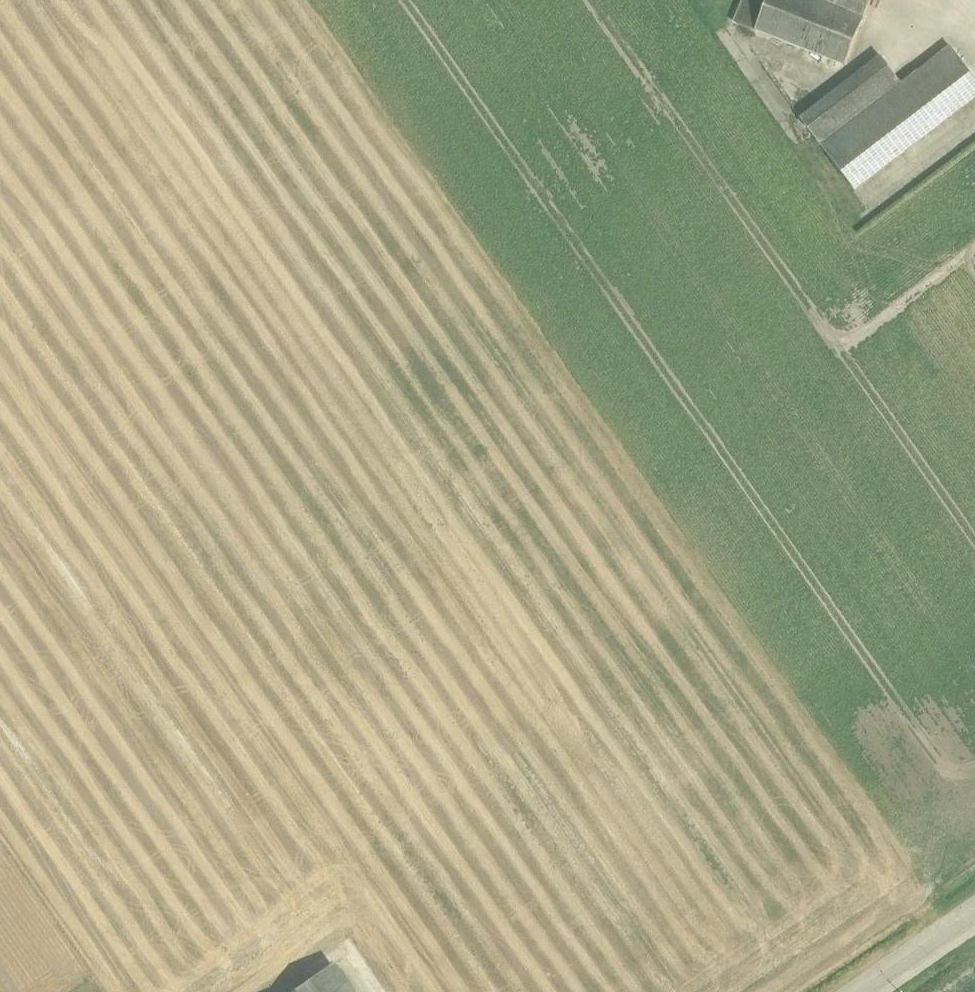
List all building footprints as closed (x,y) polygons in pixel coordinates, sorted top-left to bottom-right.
[(734,22),(845,66),(872,0),(743,0),(734,22)] [(800,118),(856,190),(974,99),(974,79),(950,46),(902,83),(881,56),(800,118)] [(333,963),(292,991),(353,991),(333,963)]
